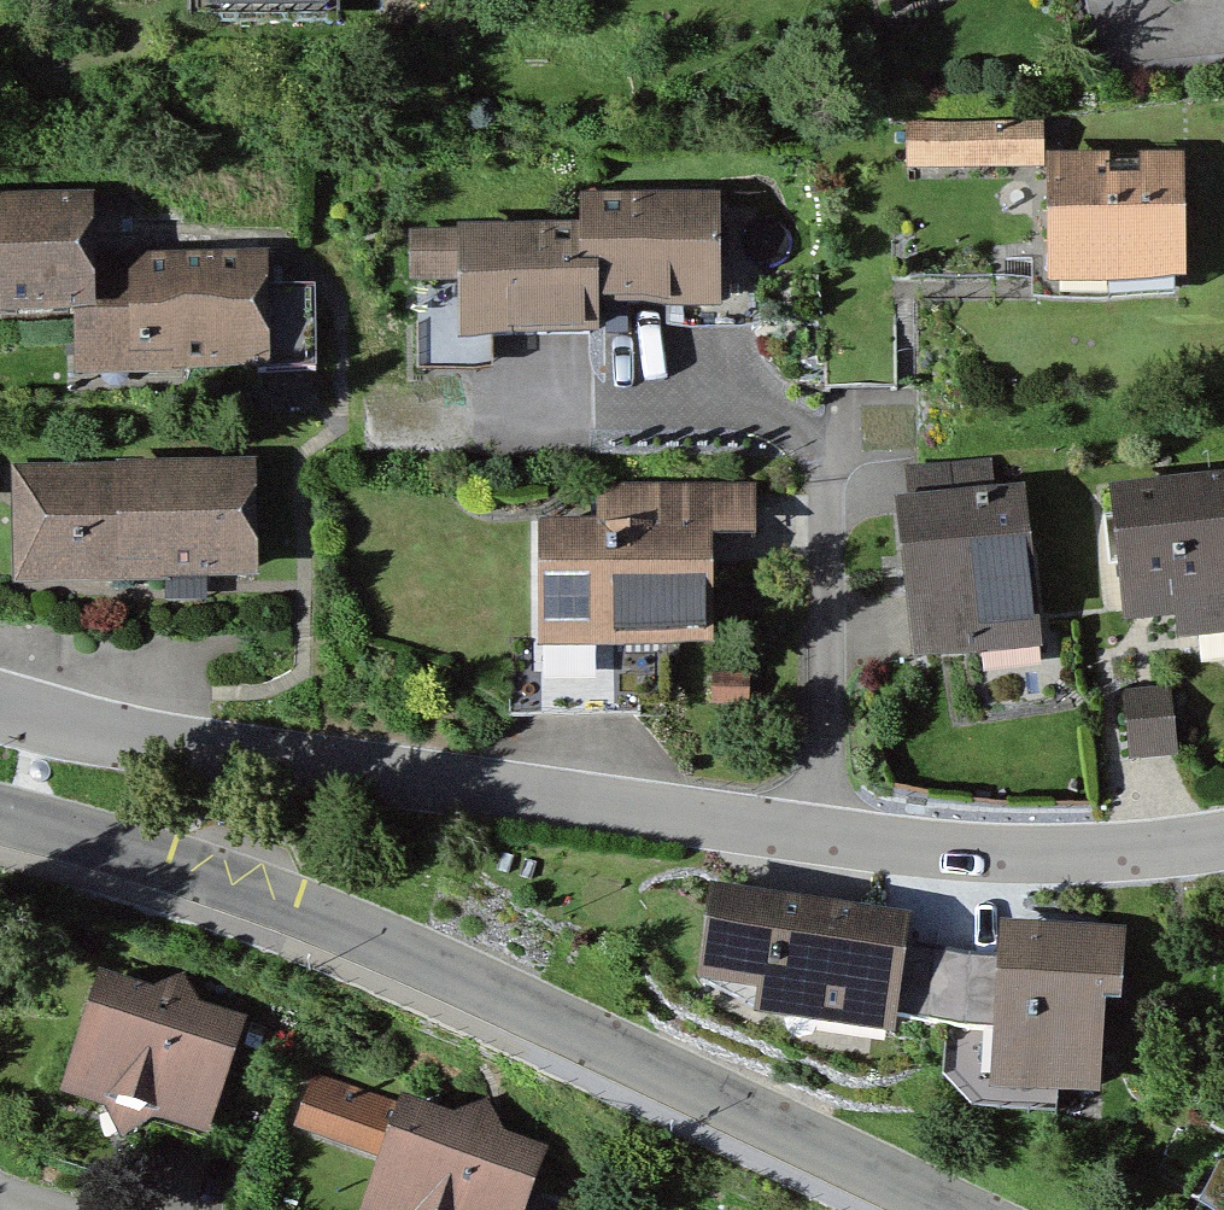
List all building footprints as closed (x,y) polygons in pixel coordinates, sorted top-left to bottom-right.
[(202,15),(324,15),(324,0),(201,0),(202,15)] [(909,127),(909,169),(1041,168),(1041,127),(909,127)] [(1178,167),(1054,168),(1055,278),(1179,277),(1178,167)] [(754,205),(588,207),(588,236),(589,304),(756,301),(754,205)] [(0,210),(0,306),(85,305),(85,269),(83,209),(0,210)] [(588,236),(417,239),(417,293),(466,292),(466,335),(590,333),(589,304),(588,236)] [(85,305),(86,342),(139,341),(140,365),(258,363),(258,375),(316,374),(314,290),(259,291),(258,266),(85,269),(85,305)] [(909,511),(903,512),(918,655),(980,649),(979,637),(1033,632),(1019,500),(995,503),(991,460),(905,470),(909,511)] [(247,474),(23,478),(25,549),(85,548),(85,573),(249,570),(247,474)] [(1115,494),(1124,591),(1142,591),(1143,603),(1156,615),(1178,613),(1178,621),(1195,633),(1223,630),(1223,484),(1115,494)] [(544,615),(612,615),(612,641),(668,640),(668,628),(707,628),(707,561),(693,561),(693,493),(613,494),(613,531),(543,531),(544,615)] [(1180,751),(1174,684),(1126,688),(1131,754),(1180,751)] [(879,922),(716,900),(706,984),(764,1012),(788,1016),(789,999),(824,1005),(825,995),(891,1004),(890,1017),(967,1028),(971,956),(898,943),(897,947),(876,944),(879,922)] [(1032,935),(1030,963),(1007,963),(1007,958),(971,956),(967,1028),(1007,1031),(1005,1081),(1096,1087),(1102,988),(1116,988),(1119,940),(1032,935)] [(243,1029),(89,977),(40,1122),(194,1174),(243,1029)] [(330,1082),(305,1152),(354,1169),(339,1209),(530,1209),(548,1160),(330,1082)] [(1172,1209),(1223,1209),(1223,1143),(1206,1135),(1172,1209)]
